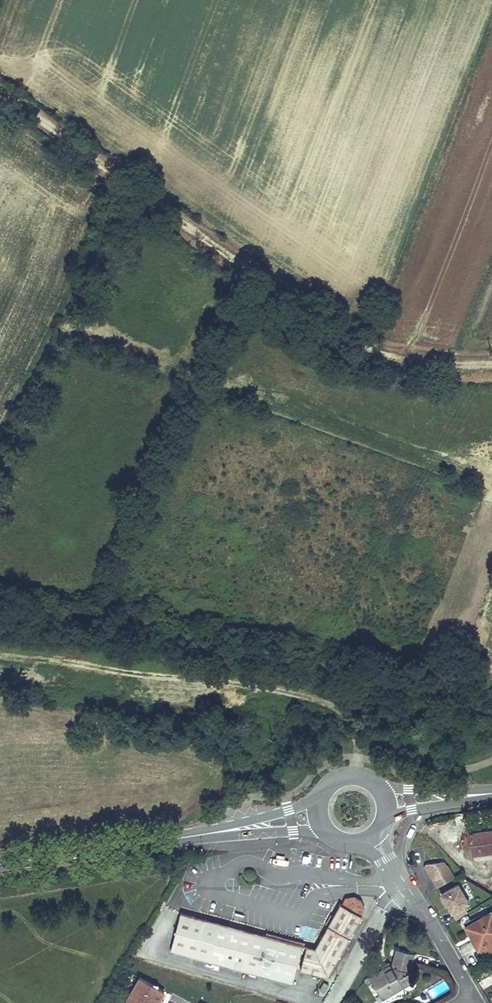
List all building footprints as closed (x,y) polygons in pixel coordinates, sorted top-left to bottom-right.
[(470,833),(473,853),(491,850),(491,830),(470,833)] [(435,889),(455,878),(446,862),(425,865),(423,867),(435,889)] [(466,883),(461,886),(466,896),(472,893),(466,883)] [(459,884),(439,895),(450,915),(451,914),(465,907),(470,904),(466,896),(461,886),(459,884)] [(315,948),(307,946),(301,970),(328,977),(362,917),(360,915),(364,908),(361,901),(354,897),(346,899),(343,906),(340,904),(339,906),(334,915),(315,948)] [(334,915),(339,906),(335,904),(330,912),(334,915)] [(465,907),(451,914),(454,921),(468,913),(465,907)] [(220,964),(293,984),(304,945),(181,912),(171,951),(215,963),(213,969),(218,971),(220,964)] [(465,926),(479,951),(491,943),(491,913),(482,919),(483,921),(475,925),(473,922),(472,922),(465,926)] [(415,954),(396,949),(391,966),(388,961),(382,965),(384,968),(369,977),(381,997),(402,984),(404,987),(414,981),(409,974),(415,954)] [(166,991),(138,977),(126,1002),(160,1002),(166,991)] [(404,987),(402,984),(381,997),(383,1000),(404,987)]
